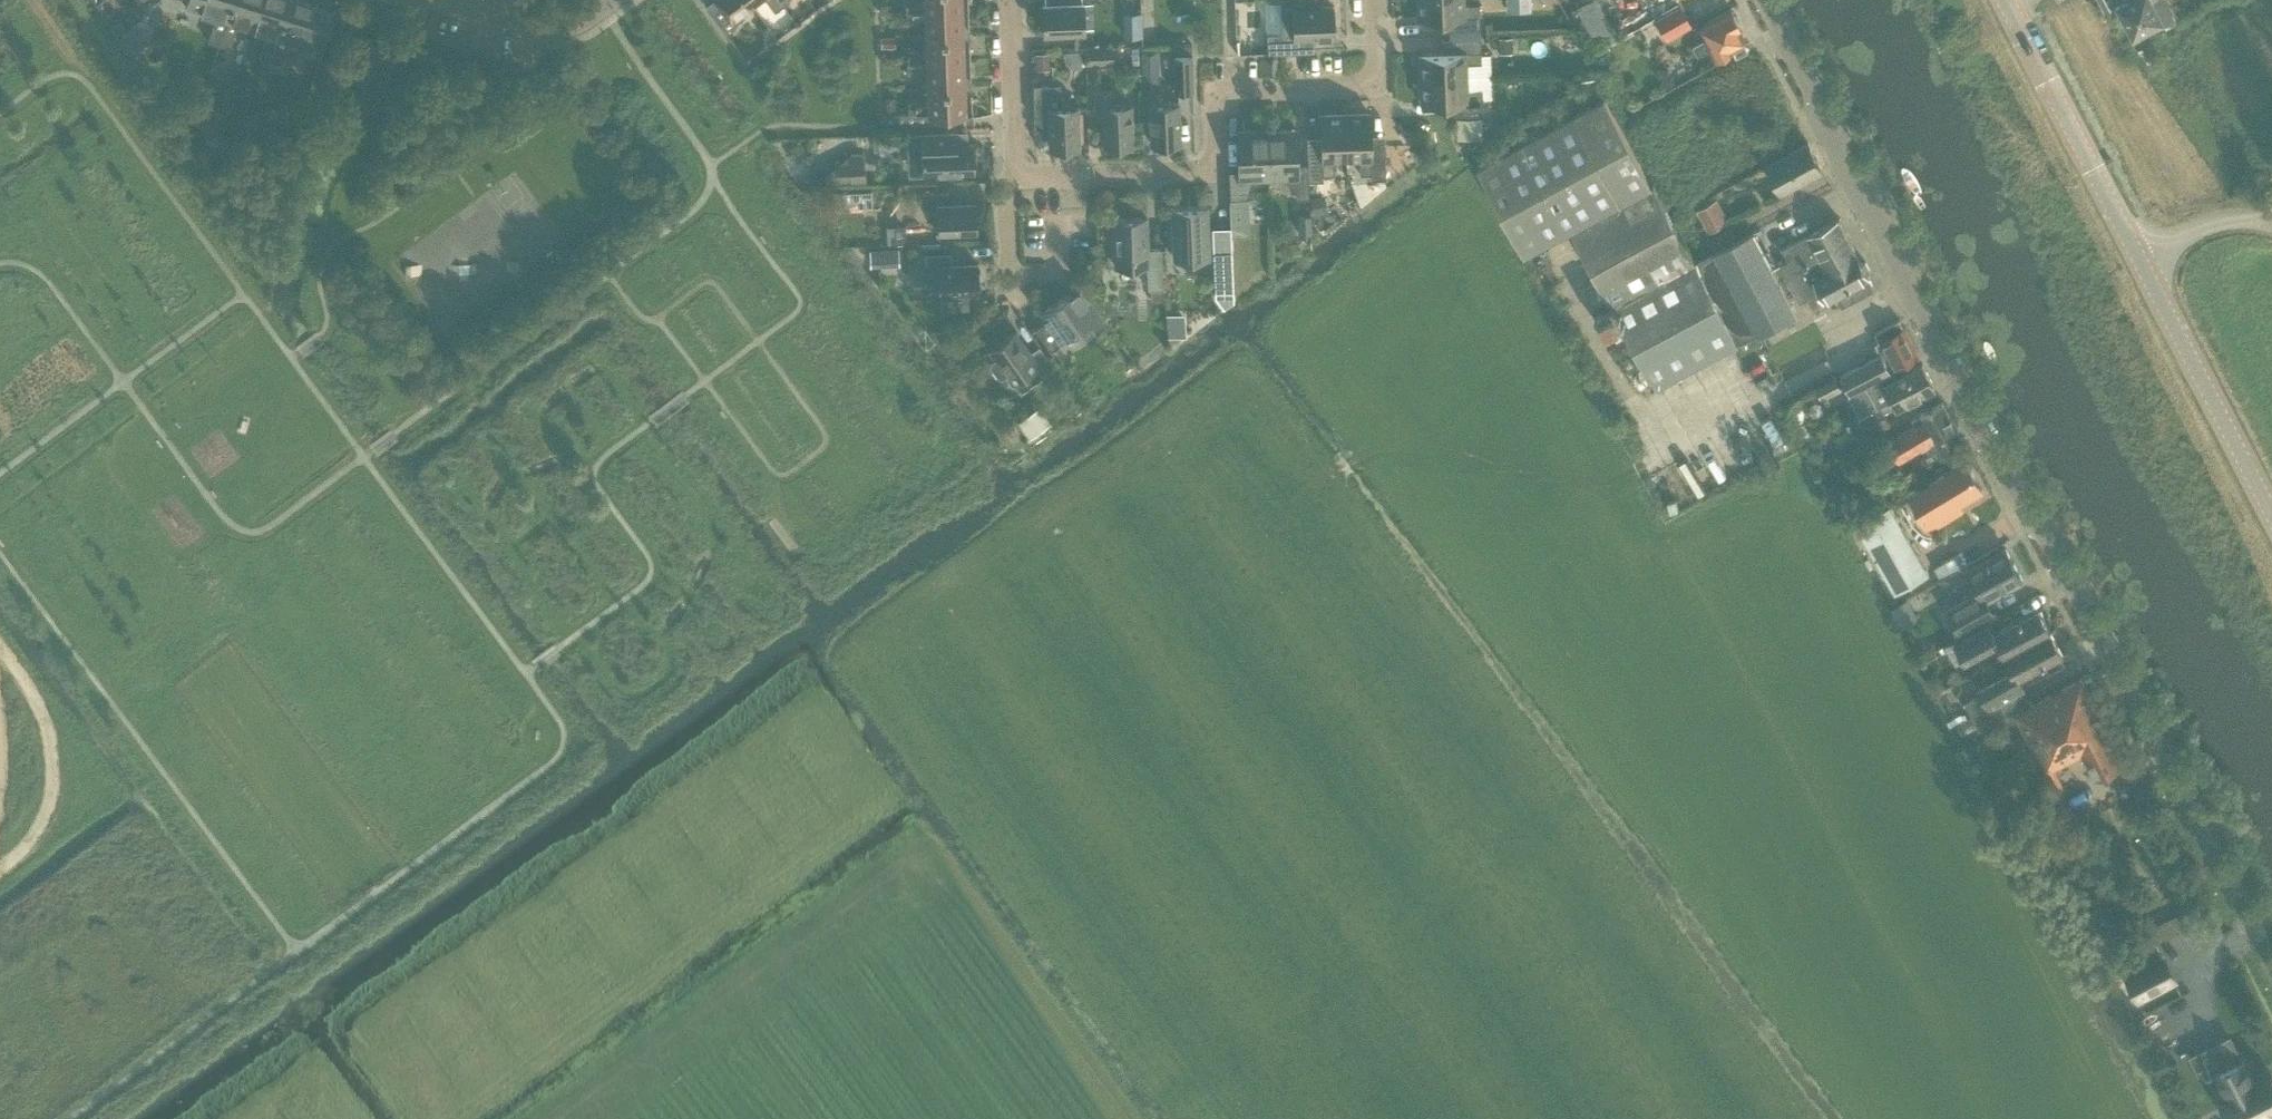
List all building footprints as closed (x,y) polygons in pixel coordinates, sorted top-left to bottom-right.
[(234,0),(188,0),(186,6),(217,16),(209,40),(220,44),(234,0)] [(263,0),(234,0),(220,44),(232,47),(240,23),(254,28),(263,0)] [(292,0),(263,0),(254,28),(269,32),(262,57),(273,60),(292,0)] [(335,10),(302,0),(292,0),(273,60),(279,62),(284,63),(291,39),(305,43),(302,52),(321,58),(335,10)] [(726,31),(736,24),(746,17),(742,11),(752,3),(750,0),(714,0),(706,6),(726,32),(726,31)] [(780,0),(768,0),(776,10),(784,5),(780,0)] [(908,113),(884,114),(885,125),(948,123),(948,118),(973,118),(969,0),(924,0),(924,1),(917,1),(917,0),(905,0),(906,22),(916,21),(918,18),(925,18),(927,51),(920,51),(916,48),(906,49),(907,72),(910,72),(916,72),(920,68),(926,68),(929,102),(922,102),(918,99),(908,100),(908,113)] [(1044,5),(1045,35),(1085,33),(1084,28),(1083,4),(1081,4),(1081,0),(1045,0),(1046,5),(1044,5)] [(1322,6),(1321,0),(1292,0),(1292,7),(1282,8),(1283,33),(1267,33),(1268,53),(1303,51),(1303,36),(1334,35),(1333,5),(1322,6)] [(1463,0),(1419,0),(1420,17),(1450,16),(1450,30),(1481,29),(1480,4),(1464,5),(1463,0)] [(1619,36),(1599,0),(1588,0),(1577,6),(1598,46),(1606,42),(1606,43),(1619,36)] [(2155,0),(2127,0),(2127,1),(2119,6),(2136,36),(2166,19),(2155,0)] [(1691,25),(1680,5),(1654,20),(1665,39),(1691,25)] [(1731,49),(1729,46),(1743,38),(1737,27),(1741,26),(1731,8),(1699,25),(1706,38),(1692,45),(1697,55),(1710,48),(1715,58),(1731,49)] [(1142,16),(1119,17),(1120,46),(1143,45),(1142,16)] [(131,30),(119,41),(130,53),(142,42),(131,30)] [(1511,36),(1499,36),(1499,50),(1511,50),(1511,36)] [(896,37),(882,38),(882,49),(896,48),(896,37)] [(1451,51),(1422,53),(1423,77),(1466,75),(1492,74),(1491,55),(1482,55),(1482,37),(1450,38),(1451,51)] [(1113,46),(1086,47),(1087,64),(1114,63),(1113,46)] [(1191,46),(1174,47),(1174,56),(1192,55),(1191,46)] [(1157,50),(1139,51),(1141,86),(1159,85),(1157,50)] [(1049,55),(1037,55),(1037,69),(1049,69),(1049,55)] [(1175,91),(1193,91),(1192,55),(1174,56),(1175,91)] [(279,62),(273,60),(270,68),(282,72),(284,63),(279,62)] [(1466,75),(1423,77),(1424,101),(1456,100),(1457,113),(1485,112),(1484,99),(1493,99),(1492,74),(1466,75)] [(1035,120),(1050,120),(1051,148),(1080,146),(1079,107),(1061,107),(1060,88),(1049,88),(1049,84),(1034,84),(1035,120)] [(1134,145),(1132,104),(1116,105),(1115,88),(1095,89),(1096,111),(1103,111),(1104,146),(1134,145)] [(291,100),(289,105),(304,110),(309,94),(304,93),(291,100)] [(896,98),(885,99),(886,113),(897,112),(896,98)] [(1656,387),(1798,312),(1755,231),(1739,239),(1718,251),(1695,263),(1654,183),(1651,185),(1606,98),(1480,165),(1526,251),(1572,227),(1613,305),(1596,314),(1607,335),(1624,326),(1656,387)] [(1179,102),(1150,103),(1151,144),(1181,143),(1179,102)] [(1345,113),(1347,158),(1360,157),(1361,174),(1372,173),(1372,178),(1387,178),(1385,144),(1371,144),(1369,112),(1345,113)] [(1335,158),(1347,158),(1345,113),(1321,114),(1323,147),(1309,148),(1309,166),(1310,181),(1324,180),(1324,175),(1336,175),(1335,158)] [(1479,117),(1458,118),(1459,136),(1480,135),(1479,117)] [(2079,123),(2088,142),(2099,136),(2090,118),(2079,123)] [(1758,126),(1758,142),(1773,142),(1773,126),(1758,126)] [(1310,197),(1310,181),(1309,166),(1298,167),(1297,128),(1268,130),(1270,179),(1287,178),(1291,191),(1298,191),(1298,197),(1310,197)] [(1230,171),(1230,182),(1230,200),(1243,199),(1243,193),(1249,193),(1253,179),(1270,179),(1268,130),(1239,131),(1240,170),(1230,171)] [(922,133),(909,134),(910,147),(922,147),(922,148),(923,173),(936,172),(976,171),(975,145),(958,146),(957,132),(922,133)] [(1809,143),(1767,165),(1782,193),(1824,171),(1809,143)] [(828,182),(854,181),(864,181),(863,154),(851,155),(827,174),(828,182)] [(924,209),(938,208),(938,234),(978,232),(977,206),(950,207),(950,192),(924,193),(924,209)] [(1322,195),(1310,197),(1313,213),(1326,210),(1322,195)] [(1710,231),(1730,220),(1718,198),(1698,209),(1710,231)] [(1207,207),(1173,208),(1175,258),(1210,256),(1207,207)] [(1753,225),(1774,218),(1771,208),(1750,215),(1753,225)] [(1309,215),(1297,215),(1298,231),(1310,231),(1309,215)] [(1114,219),(1116,266),(1148,265),(1149,290),(1151,290),(1164,289),(1163,249),(1149,250),(1148,218),(1114,219)] [(1782,264),(1791,282),(1855,249),(1839,218),(1783,248),(1789,260),(1782,264)] [(1711,236),(1718,251),(1739,239),(1732,224),(1711,236)] [(908,227),(888,229),(889,243),(909,241),(908,227)] [(1251,276),(1249,233),(1232,234),(1233,254),(1234,276),(1251,276)] [(916,260),(915,243),(887,245),(889,262),(916,260)] [(881,249),(870,249),(871,263),(882,262),(881,249)] [(1875,288),(1855,249),(1791,282),(1800,300),(1808,296),(1813,304),(1836,292),(1843,305),(1875,288)] [(952,254),(926,255),(927,268),(928,295),(942,294),(942,308),(969,307),(968,293),(980,293),(979,266),(953,267),(952,254)] [(1233,254),(1215,255),(1217,291),(1234,290),(1234,276),(1233,254)] [(1048,321),(1039,328),(1054,350),(1063,343),(1090,325),(1093,329),(1105,321),(1089,297),(1082,288),(1071,296),(1070,294),(1043,314),(1048,321)] [(1164,289),(1151,290),(1151,302),(1165,301),(1164,289)] [(1234,290),(1217,291),(1217,296),(1224,303),(1235,296),(1234,290)] [(1762,333),(1780,367),(1786,378),(1830,355),(1806,310),(1762,333)] [(1852,392),(1858,389),(1873,381),(1872,381),(1891,371),(1920,356),(1901,319),(1876,332),(1880,340),(1876,342),(1882,354),(1842,375),(1852,392)] [(1105,321),(1093,329),(1097,335),(1109,326),(1105,321)] [(1006,377),(1010,374),(1023,392),(1056,368),(1041,347),(1030,354),(1015,333),(992,350),(998,358),(993,362),(993,367),(1000,377),(1006,377)] [(1923,363),(1898,375),(1891,371),(1872,381),(1873,381),(1858,389),(1869,409),(1878,405),(1879,406),(1893,398),(1898,407),(1935,387),(1923,363)] [(1838,377),(1818,387),(1824,399),(1844,389),(1838,377)] [(1923,448),(1930,460),(1965,441),(1943,401),(1912,418),(1917,425),(1879,446),(1890,467),(1923,448)] [(1802,404),(1789,411),(1797,427),(1806,422),(1806,412),(1802,404)] [(1883,407),(1852,423),(1861,440),(1891,424),(1883,407)] [(1029,413),(1018,420),(1028,435),(1039,428),(1029,413)] [(1806,422),(1797,427),(1805,442),(1813,437),(1806,422)] [(1823,431),(1816,438),(1836,459),(1853,443),(1842,432),(1832,440),(1823,431)] [(1780,440),(1756,442),(1757,453),(1781,450),(1780,440)] [(1697,459),(1677,476),(1686,487),(1706,469),(1697,459)] [(1910,493),(1911,494),(1930,529),(1958,513),(1954,505),(1982,489),(1966,461),(1910,493)] [(1896,593),(1929,574),(1891,505),(1858,524),(1896,593)] [(1969,570),(1977,584),(1967,590),(1970,598),(1949,610),(1962,633),(1995,614),(1987,599),(2022,579),(2006,550),(1969,570)] [(1957,554),(1935,567),(1941,578),(1963,565),(1957,554)] [(1906,602),(1892,609),(1901,624),(1914,617),(1906,602)] [(1994,632),(1988,623),(1955,641),(1965,660),(1999,642),(2006,656),(2051,632),(2038,608),(1994,632)] [(1967,702),(1974,714),(1998,701),(2024,687),(2018,677),(2062,653),(2051,632),(2006,656),(1999,660),(2006,672),(1988,682),(1988,681),(1980,686),(1984,693),(1967,702)] [(2050,769),(2083,752),(2095,777),(2125,761),(2082,679),(2017,713),(2038,754),(2042,752),(2050,769)] [(2032,702),(2026,688),(2027,688),(2026,686),(2024,687),(1998,701),(1974,714),(1981,728),(2032,702)] [(1962,710),(1948,717),(1951,723),(1965,716),(1962,710)] [(2064,794),(2032,811),(2042,831),(2074,814),(2064,794)] [(2134,804),(2125,809),(2129,817),(2138,812),(2134,804)] [(2165,959),(2130,977),(2140,996),(2175,978),(2165,959)] [(2205,1048),(2191,1055),(2202,1077),(2216,1070),(2205,1048)] [(2217,1073),(2226,1091),(2220,1094),(2233,1118),(2259,1118),(2271,1112),(2271,1072),(2270,1068),(2256,1075),(2247,1057),(2217,1073)]
